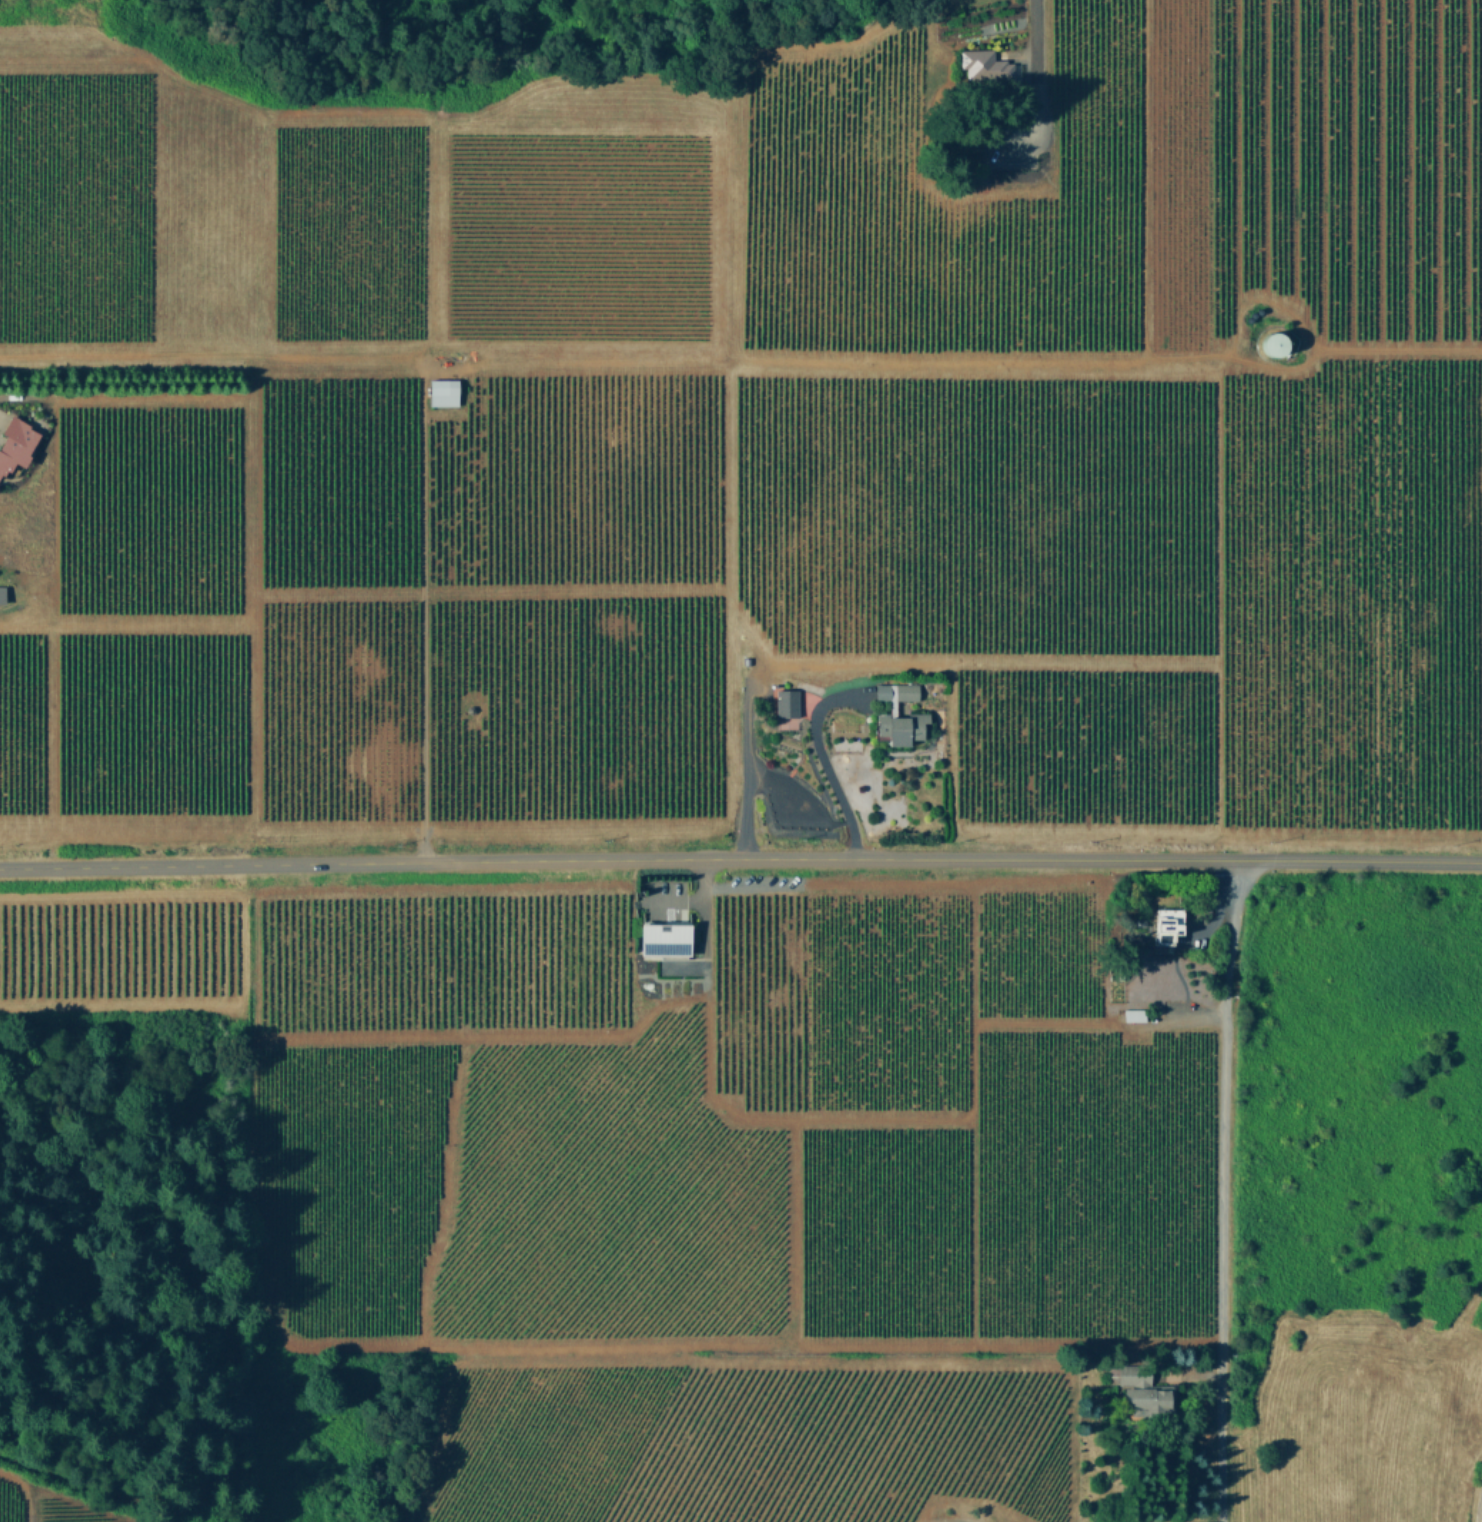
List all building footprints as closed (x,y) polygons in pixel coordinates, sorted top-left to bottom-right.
[(956,65),(965,65),(965,81),(1010,79),(1010,57),(990,58),(990,46),(956,47),(956,65)] [(1288,344),(1275,328),(1258,341),(1271,357),(1288,344)] [(457,378),(429,378),(430,405),(457,404),(457,378)] [(10,415),(0,433),(5,435),(0,444),(0,478),(10,460),(21,466),(39,430),(10,415)] [(798,689),(776,689),(776,716),(798,716),(798,689)] [(923,739),(923,722),(929,722),(929,714),(896,714),(896,707),(892,707),(892,714),(878,714),(878,737),(889,737),(889,745),(910,745),(909,739),(923,739)] [(1172,944),(1172,934),(1181,934),(1182,908),(1155,908),(1154,943),(1172,944)] [(689,954),(689,922),(638,923),(638,955),(689,954)] [(1144,1020),(1144,1009),(1124,1009),(1124,1020),(1144,1020)] [(1169,1412),(1169,1388),(1152,1389),(1152,1370),(1141,1370),(1141,1364),(1112,1364),(1112,1384),(1125,1384),(1126,1407),(1147,1407),(1147,1413),(1169,1412)]
